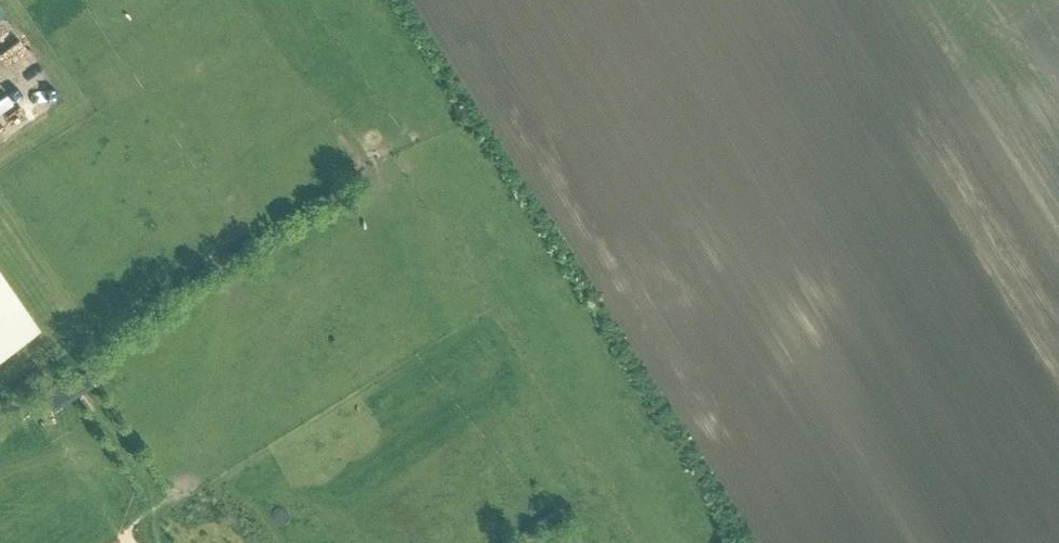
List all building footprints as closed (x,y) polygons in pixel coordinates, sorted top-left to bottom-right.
[(37,330),(0,276),(0,356),(37,330)]
